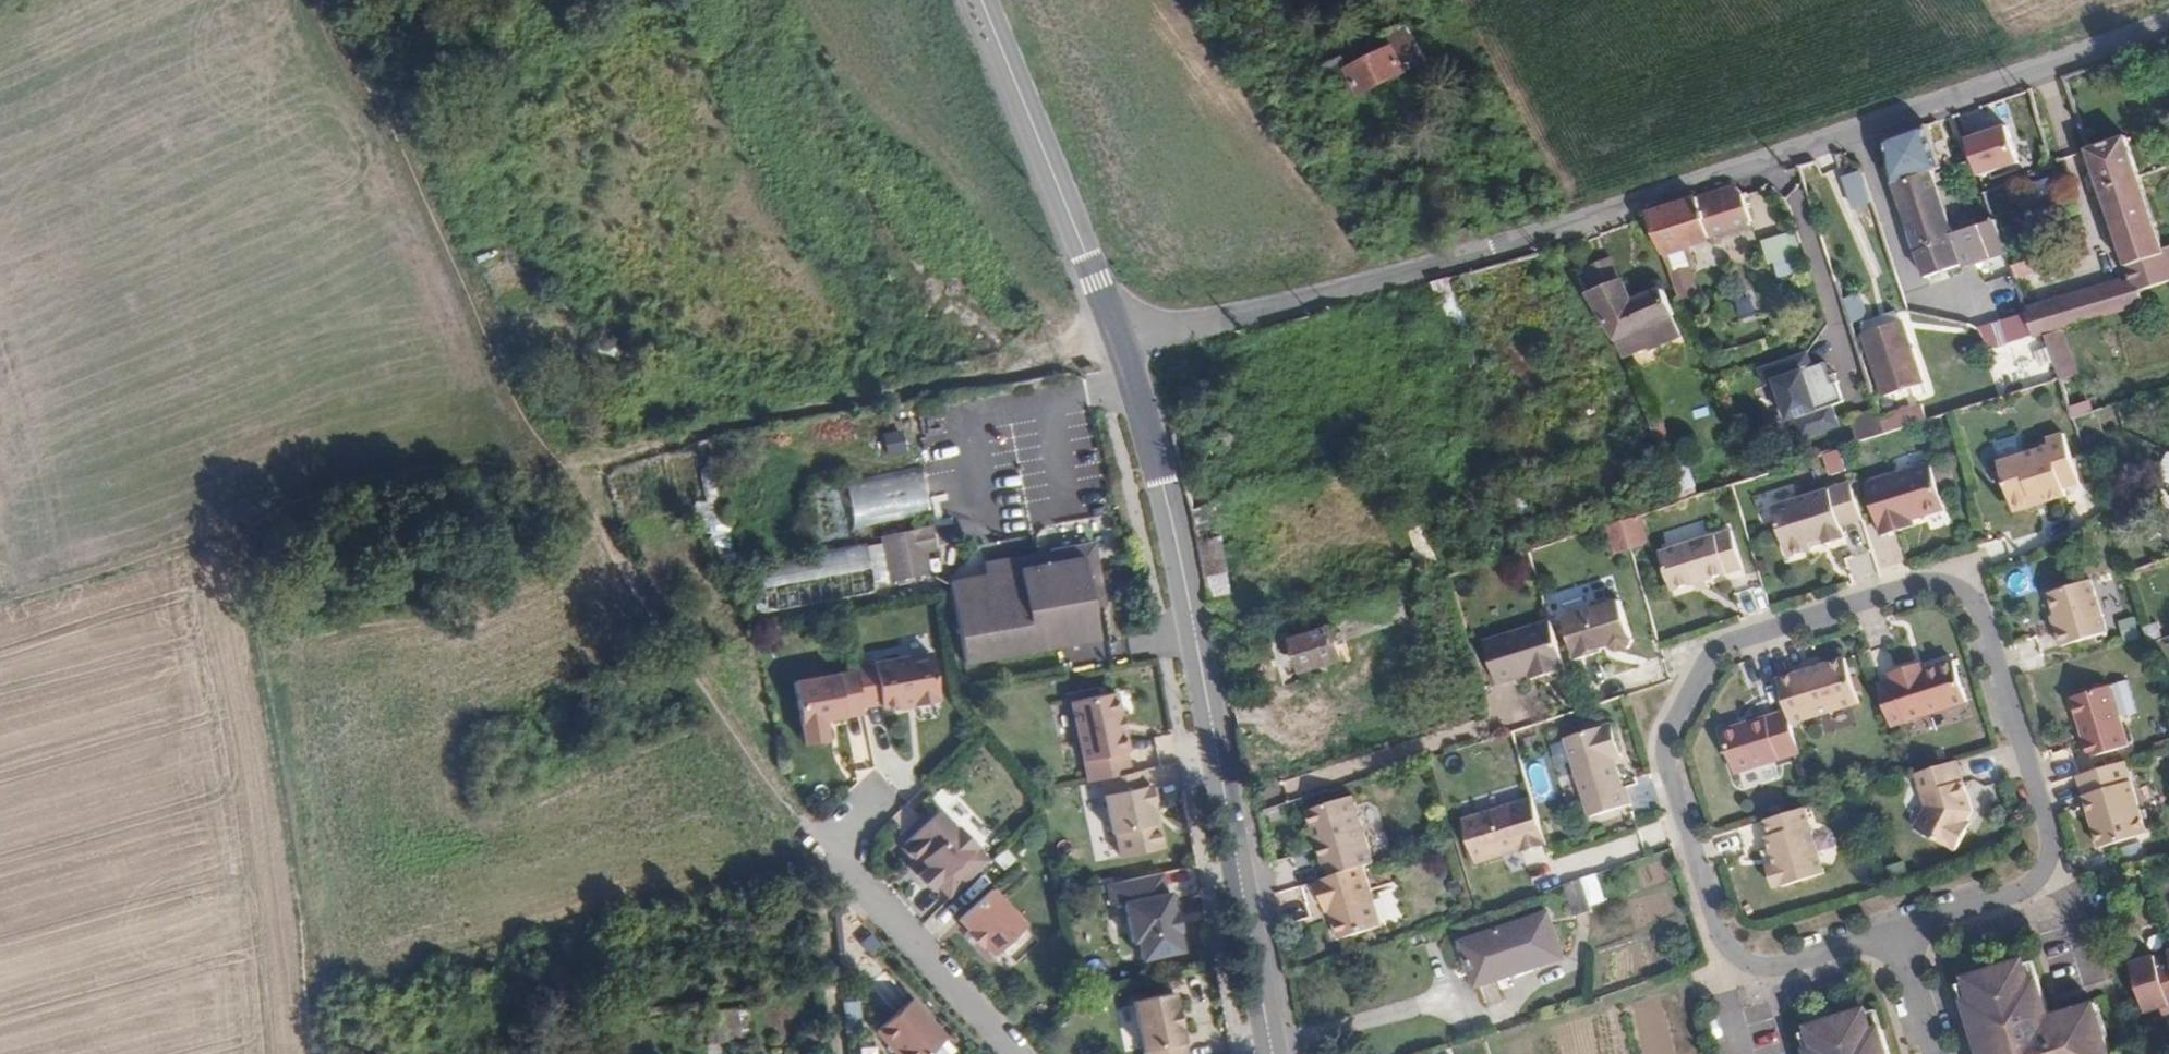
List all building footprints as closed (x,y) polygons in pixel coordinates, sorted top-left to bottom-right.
[(1410,68),(1430,59),(1409,21),(1388,30),(1410,68)] [(1322,65),(1347,100),(1361,93),(1350,67),(1396,43),(1388,30),(1322,65)] [(1350,67),(1361,93),(1410,68),(1396,43),(1350,67)] [(1986,112),(1962,117),(1965,134),(1990,129),(1986,112)] [(1948,233),(1914,127),(1885,136),(1886,158),(1926,280),(2004,254),(1992,218),(1948,233)] [(2022,167),(2008,128),(1968,142),(1981,181),(2022,167)] [(2086,149),(2140,292),(2168,281),(2168,260),(2122,136),(2086,149)] [(1842,178),(1852,211),(1873,204),(1862,172),(1842,178)] [(1698,197),(1710,236),(1752,224),(1740,184),(1698,197)] [(1649,213),(1663,251),(1710,236),(1698,197),(1649,213)] [(1796,231),(1766,236),(1772,278),(1802,274),(1796,231)] [(1585,281),(1616,333),(1680,313),(1671,285),(1634,295),(1626,270),(1585,281)] [(1431,280),(1438,296),(1455,291),(1451,275),(1431,280)] [(1745,323),(1765,316),(1753,285),(1734,293),(1745,323)] [(2043,331),(2043,330),(2034,307),(2025,308),(1987,323),(1952,318),(1964,354),(2043,331)] [(1924,388),(1902,322),(1864,335),(1886,400),(1924,388)] [(1785,420),(1844,403),(1827,361),(1816,363),(1809,348),(1760,366),(1764,383),(1772,381),(1785,420)] [(1859,441),(1927,418),(1920,399),(1852,423),(1859,441)] [(1802,420),(1806,436),(1844,427),(1841,411),(1802,420)] [(2049,442),(1999,460),(2015,505),(2018,508),(2031,505),(2035,499),(2033,496),(2047,491),(2049,497),(2066,492),(2064,485),(2080,478),(2064,429),(2047,435),(2049,442)] [(1840,447),(1823,453),(1831,475),(1848,469),(1840,447)] [(1681,496),(1699,488),(1684,455),(1666,463),(1681,496)] [(1929,462),(1864,481),(1880,535),(1912,525),(1910,518),(1943,509),(1929,462)] [(844,487),(855,530),(929,512),(918,469),(844,487)] [(1840,525),(1860,517),(1849,481),(1771,507),(1786,555),(1791,557),(1805,553),(1807,549),(1809,542),(1823,538),(1825,544),(1844,538),(1840,525)] [(1613,553),(1648,545),(1642,515),(1606,522),(1613,553)] [(930,525),(919,526),(923,547),(933,545),(930,525)] [(923,547),(919,526),(878,532),(886,578),(927,572),(923,547)] [(1668,589),(1692,582),(1704,579),(1741,569),(1730,531),(1657,551),(1668,589)] [(945,580),(961,661),(1096,636),(1091,602),(1102,602),(1099,583),(1091,539),(980,560),(982,573),(945,580)] [(2056,629),(2061,646),(2108,629),(2091,577),(2048,592),(2060,627),(2056,629)] [(1704,579),(1692,582),(1694,587),(1705,584),(1704,579)] [(1760,585),(1736,593),(1744,616),(1767,609),(1760,585)] [(1616,600),(1561,618),(1575,659),(1600,652),(1598,646),(1609,643),(1614,650),(1621,650),(1627,647),(1629,642),(1629,639),(1616,600)] [(1540,676),(1565,668),(1550,621),(1482,641),(1497,684),(1538,672),(1540,676)] [(1293,638),(1302,667),(1341,655),(1332,625),(1293,638)] [(1214,632),(1217,650),(1233,646),(1229,630),(1214,632)] [(926,651),(851,663),(859,703),(878,701),(878,704),(911,699),(911,703),(932,699),(932,695),(934,695),(926,651)] [(1843,656),(1776,677),(1785,709),(1790,722),(1858,700),(1843,656)] [(1913,673),(1910,665),(1889,671),(1906,720),(1967,701),(1954,661),(1924,670),(1913,673)] [(1922,662),(1910,665),(1913,673),(1924,670),(1922,662)] [(837,671),(793,680),(805,742),(829,738),(825,717),(846,713),(837,671)] [(2072,695),(2090,756),(2130,744),(2124,723),(2123,717),(2111,683),(2072,695)] [(1097,776),(1125,769),(1121,749),(1123,748),(1119,728),(1115,728),(1112,714),(1114,713),(1107,689),(1063,702),(1086,778),(1097,776)] [(1790,722),(1785,709),(1720,730),(1734,772),(1799,751),(1790,722)] [(1610,725),(1563,740),(1590,819),(1632,806),(1626,788),(1623,788),(1617,768),(1614,769),(1610,760),(1620,757),(1610,725)] [(2126,759),(2078,775),(2101,846),(2149,832),(2126,759)] [(1954,760),(1913,773),(1925,807),(1913,828),(1953,850),(1965,830),(1962,828),(1971,810),(1954,760)] [(1143,782),(1139,766),(1125,769),(1097,776),(1110,830),(1114,830),(1119,853),(1153,847),(1158,840),(1154,826),(1149,822),(1145,803),(1150,803),(1145,782),(1143,782)] [(1324,878),(1361,866),(1370,863),(1350,796),(1303,810),(1324,878)] [(1525,849),(1542,843),(1529,797),(1458,818),(1470,862),(1524,846),(1525,849)] [(1805,808),(1763,822),(1769,835),(1765,837),(1775,863),(1767,866),(1774,887),(1786,885),(1826,872),(1805,808)] [(932,881),(945,894),(984,858),(952,823),(949,825),(933,809),(899,842),(899,848),(908,858),(916,858),(922,863),(913,873),(926,887),(932,881)] [(1324,878),(1314,881),(1324,911),(1329,911),(1337,937),(1401,918),(1393,891),(1371,896),(1361,866),(1324,878)] [(1115,898),(1164,887),(1160,871),(1111,882),(1115,898)] [(1598,872),(1581,876),(1589,905),(1606,901),(1598,872)] [(1584,908),(1574,879),(1557,884),(1567,913),(1584,908)] [(1022,920),(988,883),(956,915),(966,926),(961,931),(973,946),(979,941),(989,950),(1022,920)] [(1169,889),(1124,897),(1136,956),(1183,947),(1169,889)] [(1457,940),(1470,983),(1555,958),(1542,915),(1457,940)] [(2132,964),(2137,962),(2133,951),(2128,953),(2132,964)] [(2137,962),(2132,964),(2148,1012),(2163,1008),(2168,1006),(2168,952),(2137,962)] [(1962,1000),(1982,1053),(2113,1053),(2093,997),(2048,1012),(2035,974),(2028,975),(2025,971),(2027,970),(2021,955),(1962,977),(1970,997),(1962,1000)] [(1170,990),(1129,996),(1140,1053),(1182,1053),(1170,990)] [(941,1041),(907,998),(872,1024),(895,1053),(924,1053),(941,1041)] [(1875,1027),(1867,1029),(1861,1009),(1802,1028),(1810,1049),(1802,1052),(1803,1053),(1884,1053),(1875,1027)]
